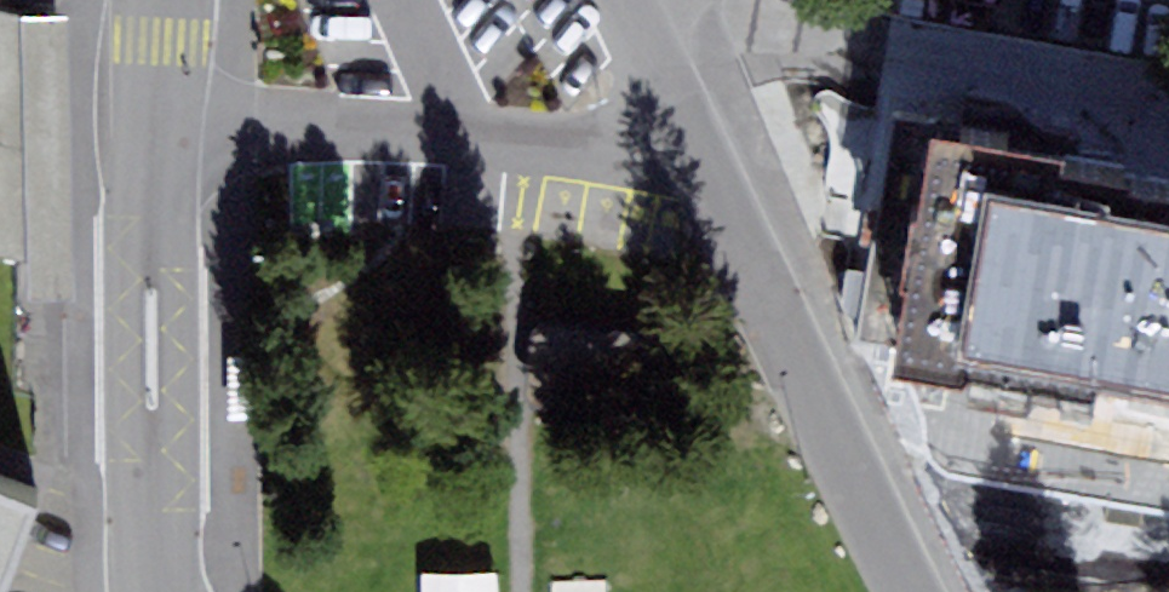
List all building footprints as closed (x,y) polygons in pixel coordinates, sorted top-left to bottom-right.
[(1087,224),(1096,170),(983,151),(986,134),(919,123),(879,360),(946,372),(947,364),(953,365),(940,446),(1168,485),(1168,237),(1087,224)] [(42,484),(0,468),(0,591),(42,484)] [(425,571),(425,591),(500,591),(500,571),(425,571)] [(606,581),(557,581),(558,591),(606,591),(606,581)]
